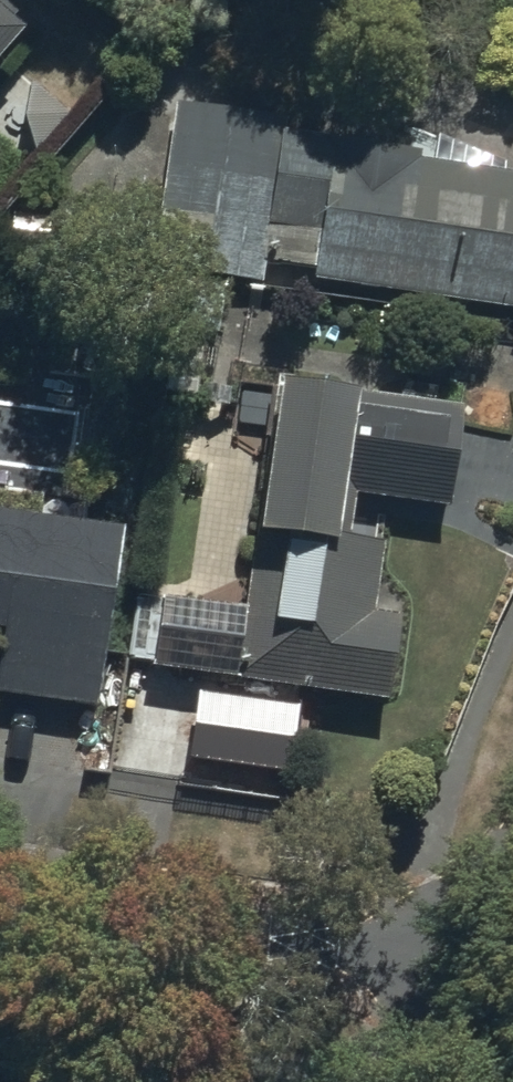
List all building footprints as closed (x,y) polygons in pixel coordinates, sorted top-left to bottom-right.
[(22,28),(10,17),(16,10),(5,0),(0,0),(0,54),(22,28)] [(172,102),(147,257),(261,273),(263,262),(319,270),(317,280),(512,307),(512,172),(416,158),(418,149),(283,130),(285,118),(172,102)] [(358,393),(359,384),(279,373),(234,678),(387,700),(399,614),(376,611),(386,539),(342,532),(348,491),(449,506),(463,408),(358,393)] [(0,509),(0,626),(5,627),(0,656),(0,681),(96,695),(122,526),(75,518),(77,506),(47,502),(45,516),(0,509)]
